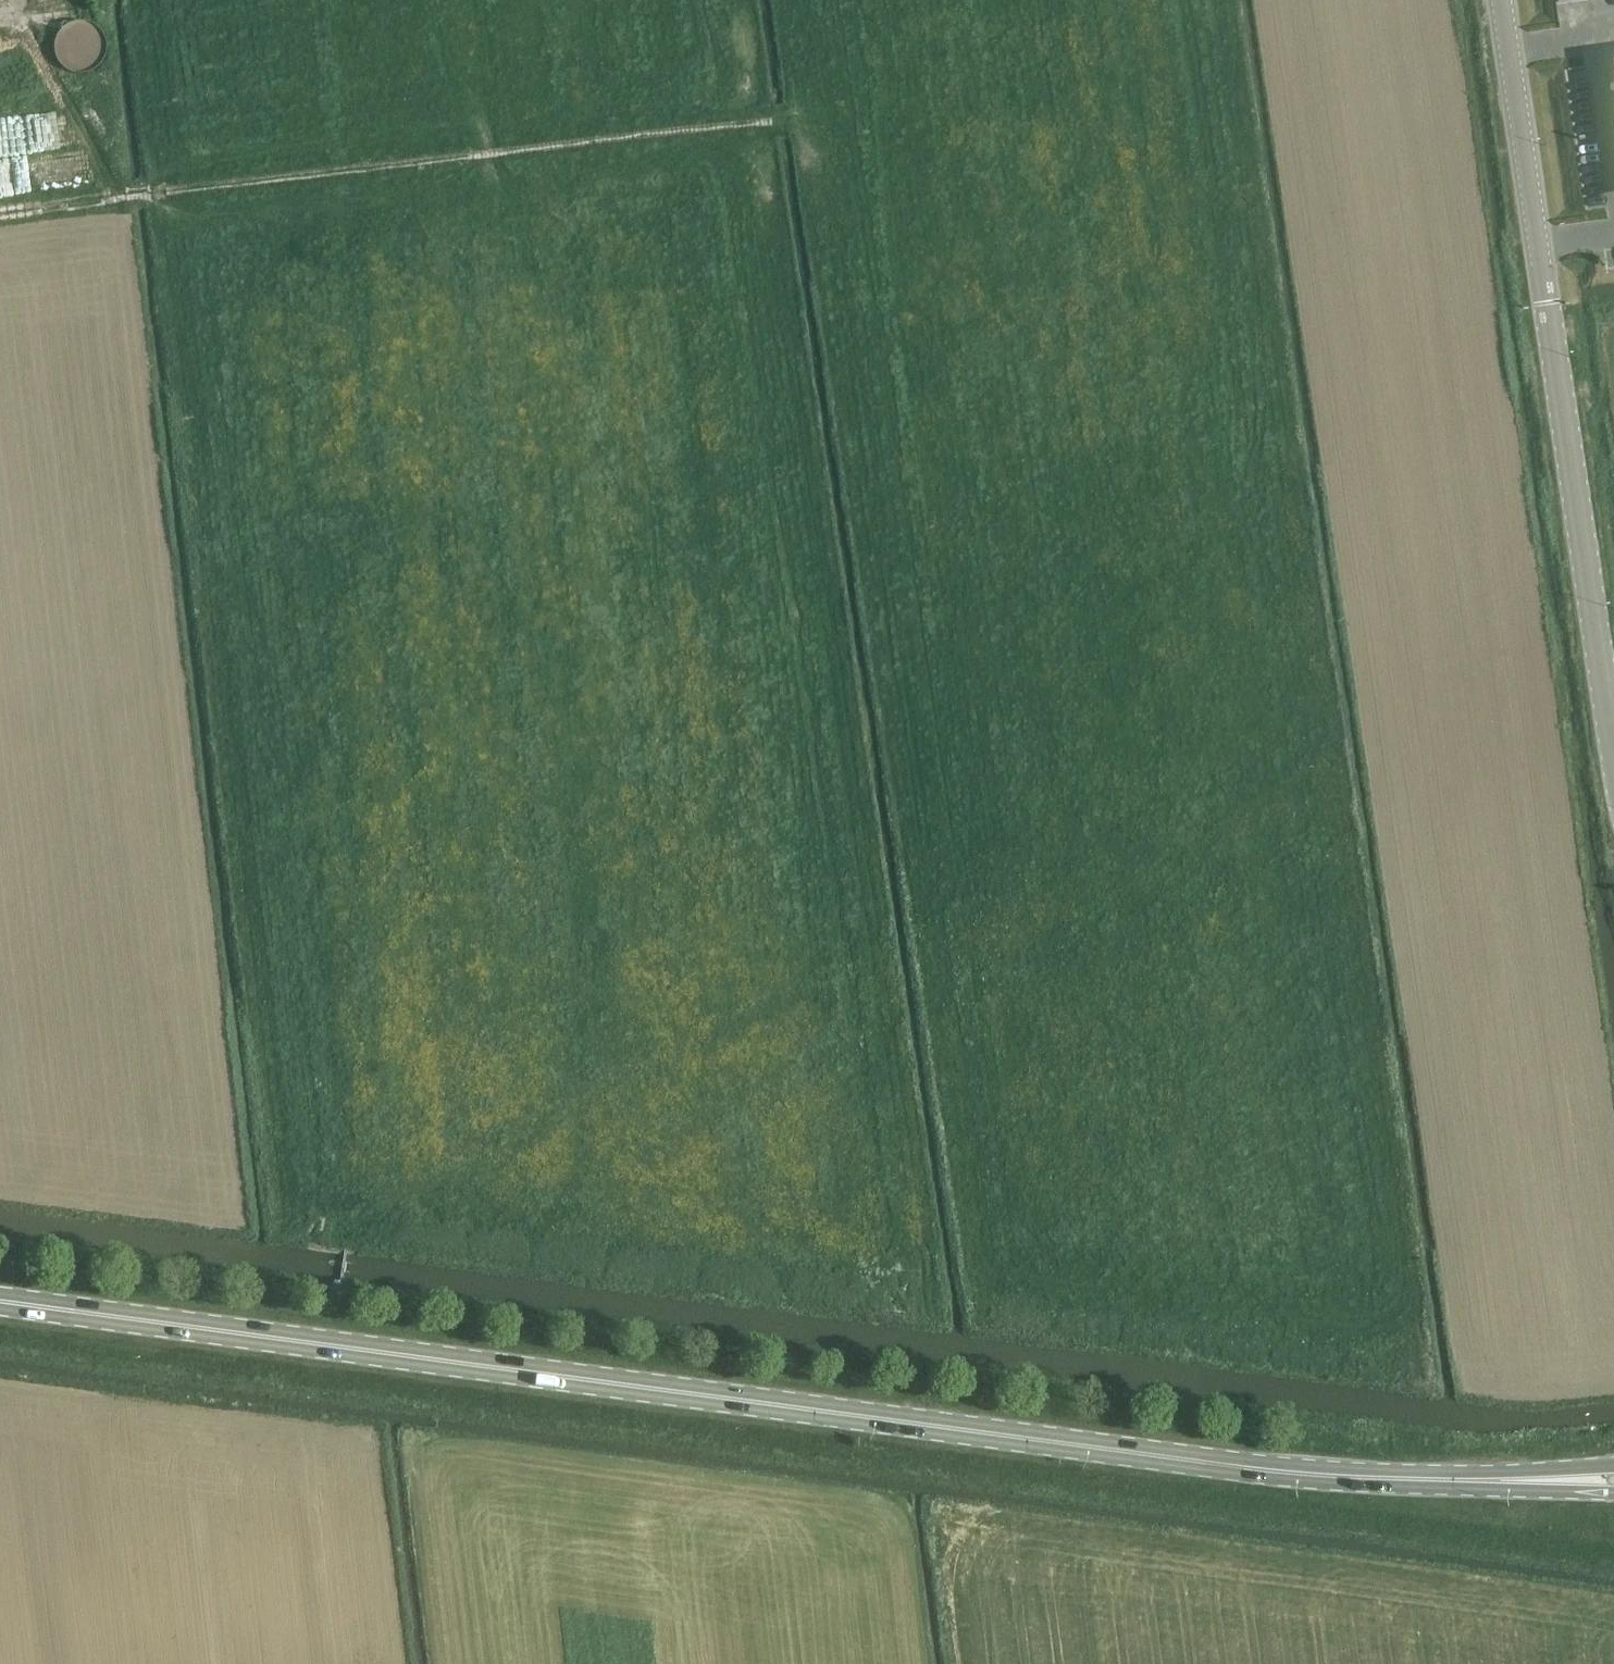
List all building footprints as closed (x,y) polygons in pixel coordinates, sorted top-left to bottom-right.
[(88,34),(89,29),(88,25),(87,21),(83,14),(76,10),(69,8),(60,9),(56,11),(53,14),(48,20),(46,28),(46,33),(47,37),(52,44),(57,48),(66,51),(71,50),(75,49),(82,45),(84,42),(87,38),(88,34)] [(67,113),(0,117),(0,137),(15,136),(16,150),(39,149),(39,148),(69,146),(67,113)] [(36,188),(63,187),(63,170),(59,170),(59,160),(35,161),(36,188)]
